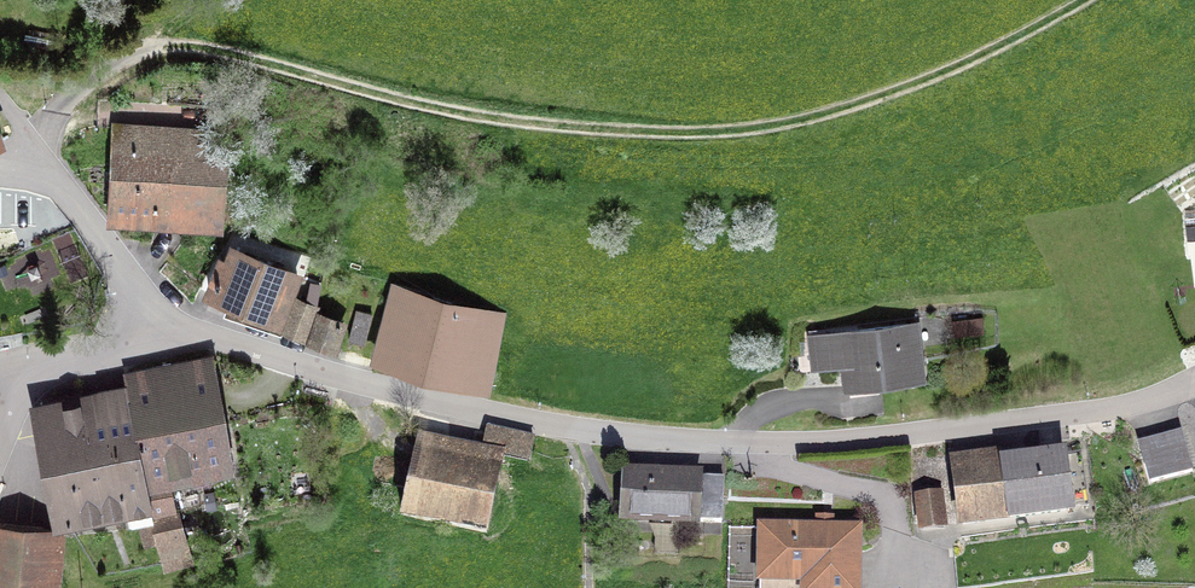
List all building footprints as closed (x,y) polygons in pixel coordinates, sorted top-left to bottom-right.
[(220,226),(226,135),(114,126),(107,219),(220,226)] [(208,293),(277,321),(296,274),(232,249),(227,264),(220,261),(208,293)] [(499,313),(395,284),(375,361),(488,391),(497,356),(488,355),(499,313)] [(314,303),(294,296),(283,328),(303,335),(314,303)] [(348,339),(363,342),(371,312),(356,309),(348,339)] [(341,322),(318,314),(309,340),(332,348),(341,322)] [(848,383),(879,379),(880,382),(922,377),(915,323),(810,337),(814,367),(844,363),(847,386),(848,383)] [(125,384),(126,389),(148,485),(232,467),(210,357),(176,363),(178,374),(125,384)] [(126,512),(129,524),(154,519),(148,485),(126,389),(32,408),(56,525),(64,525),(126,512)] [(482,451),(486,452),(502,456),(529,461),(534,439),(488,429),(482,451)] [(1139,444),(1150,483),(1191,472),(1181,433),(1139,444)] [(485,533),(502,456),(486,452),(482,451),(418,438),(402,515),(485,533)] [(953,456),(962,525),(1088,509),(1080,452),(970,467),(968,454),(953,456)] [(624,474),(622,520),(721,524),(723,479),(624,474)] [(916,496),(920,525),(945,523),(941,494),(916,496)] [(191,559),(178,513),(154,519),(164,567),(191,559)] [(62,532),(43,527),(0,524),(0,587),(56,587),(62,532)] [(760,580),(761,580),(761,587),(857,587),(859,528),(761,526),(760,580)]
